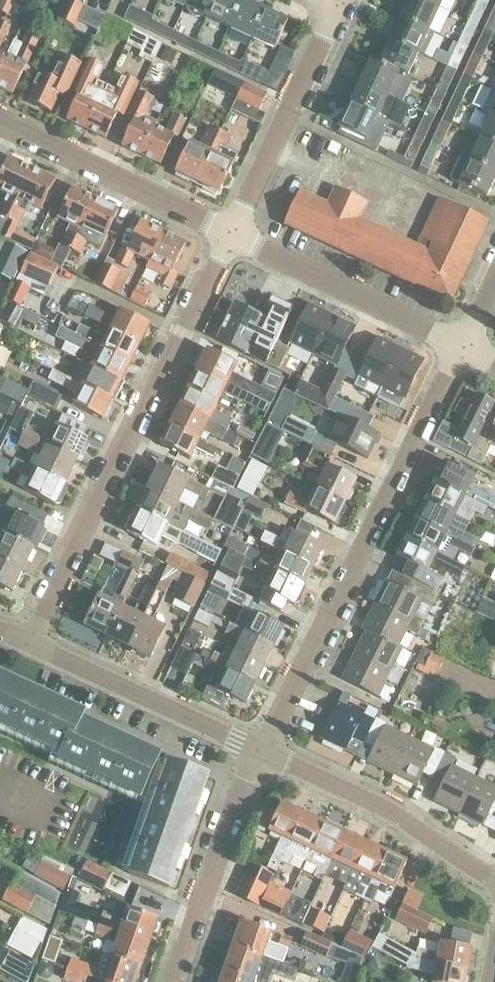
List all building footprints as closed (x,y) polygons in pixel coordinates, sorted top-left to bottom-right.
[(0,3),(0,10),(8,15),(15,2),(12,0),(1,0),(0,3)] [(74,1),(71,0),(68,0),(59,20),(75,27),(84,6),(74,1)] [(207,18),(215,0),(188,0),(185,7),(191,10),(191,11),(194,14),(199,17),(204,17),(204,16),(207,18)] [(230,28),(243,0),(242,0),(215,0),(207,18),(230,28)] [(230,28),(252,38),(265,11),(243,0),(230,28)] [(401,18),(430,31),(440,9),(422,0),(410,0),(401,18)] [(440,9),(444,0),(422,0),(440,9)] [(469,22),(478,26),(488,4),(481,0),(479,0),(469,22)] [(148,30),(152,21),(154,17),(130,6),(125,19),(148,30)] [(484,31),(493,35),(494,32),(494,8),(484,31)] [(265,11),(252,38),(275,49),(288,21),(265,11)] [(94,41),(104,46),(107,40),(112,42),(116,33),(129,39),(134,30),(106,16),(100,29),(94,41)] [(430,31),(401,18),(396,29),(392,30),(389,35),(391,39),(391,40),(419,54),(425,56),(435,34),(430,31)] [(11,26),(0,21),(0,49),(11,26)] [(148,30),(169,40),(174,31),(152,21),(148,30)] [(469,22),(458,44),(467,49),(478,26),(469,22)] [(169,40),(192,51),(196,42),(174,31),(169,40)] [(484,31),(474,54),(483,58),(493,35),(484,31)] [(24,45),(15,41),(7,56),(0,72),(0,89),(13,95),(39,40),(29,35),(24,45)] [(149,38),(139,57),(152,63),(162,45),(149,38)] [(380,63),(399,72),(409,77),(419,54),(391,40),(386,51),(381,51),(378,58),(381,61),(380,63)] [(192,51),(214,62),(218,53),(196,42),(192,51)] [(458,44),(448,67),(457,71),(467,49),(458,44)] [(177,53),(167,48),(162,59),(172,64),(177,53)] [(214,62),(237,72),(241,63),(218,53),(214,62)] [(474,54),(463,76),(472,80),(483,58),(474,54)] [(28,102),(51,113),(60,94),(66,97),(82,65),(63,56),(52,79),(41,74),(28,102)] [(87,130),(108,86),(98,81),(105,67),(90,59),(75,90),(80,93),(67,121),(87,130)] [(371,59),(360,82),(388,95),(399,72),(380,63),(371,59)] [(241,63),(237,72),(260,83),(266,71),(243,60),(241,63)] [(448,67),(437,90),(446,94),(457,71),(448,67)] [(208,85),(237,99),(245,83),(216,69),(208,85)] [(106,139),(119,112),(124,115),(139,84),(124,76),(117,90),(108,86),(87,130),(106,139)] [(463,76),(453,99),(462,103),(472,80),(463,76)] [(360,82),(349,104),(388,122),(398,99),(388,95),(360,82)] [(237,99),(237,100),(255,109),(259,111),(267,95),(245,83),(237,99)] [(437,90),(426,113),(435,117),(446,94),(437,90)] [(491,116),(494,118),(494,91),(493,90),(482,113),(491,116)] [(142,156),(155,127),(158,123),(146,117),(155,99),(139,91),(128,115),(136,118),(122,147),(142,156)] [(453,99),(442,121),(451,125),(462,103),(453,99)] [(374,151),(388,122),(349,104),(339,127),(342,128),(340,134),(374,151)] [(266,114),(259,111),(255,109),(250,120),(261,125),(266,114)] [(426,113),(415,136),(424,141),(435,117),(426,113)] [(155,127),(142,156),(161,165),(175,137),(178,139),(187,120),(175,114),(166,132),(155,127)] [(480,139),(494,146),(494,118),(491,116),(480,139)] [(442,121),(431,144),(440,148),(451,125),(442,121)] [(191,179),(198,182),(222,132),(211,127),(201,148),(190,143),(176,172),(177,172),(176,176),(188,182),(191,179)] [(222,132),(198,182),(204,185),(204,189),(216,195),(219,192),(220,193),(238,155),(225,149),(231,136),(222,132)] [(424,141),(415,136),(405,159),(414,163),(424,141)] [(470,161),(494,173),(494,146),(480,139),(470,161)] [(440,148),(431,144),(418,172),(427,176),(440,148)] [(470,161),(461,157),(450,180),(486,197),(494,180),(494,173),(470,161)] [(8,220),(32,170),(9,159),(0,177),(0,190),(9,194),(0,212),(0,217),(8,220)] [(32,170),(8,220),(0,237),(32,252),(37,240),(15,230),(28,203),(42,210),(56,181),(32,170)] [(70,250),(71,250),(95,200),(72,189),(58,217),(72,224),(62,246),(70,250)] [(488,223),(438,200),(417,245),(362,219),(368,204),(334,189),(328,203),(301,191),(286,225),(451,302),(488,223)] [(95,200),(71,250),(81,255),(87,242),(100,249),(119,211),(95,200)] [(135,254),(150,261),(164,233),(141,222),(128,250),(123,248),(115,264),(128,270),(135,254)] [(187,244),(164,233),(150,261),(146,269),(161,276),(158,284),(170,290),(178,274),(173,272),(187,244)] [(0,254),(0,276),(13,282),(27,253),(6,242),(0,254)] [(59,245),(50,264),(58,267),(62,269),(70,250),(62,246),(59,245)] [(30,254),(17,282),(30,289),(44,296),(58,267),(50,264),(30,254)] [(95,285),(121,298),(130,279),(104,266),(95,285)] [(20,308),(30,289),(17,282),(7,301),(20,308)] [(136,290),(130,302),(145,309),(150,297),(136,290)] [(272,297),(262,318),(235,305),(217,341),(266,365),(276,343),(293,308),(272,297)] [(290,344),(292,345),(313,356),(333,316),(310,305),(290,344)] [(86,317),(111,330),(140,344),(150,324),(121,310),(116,320),(91,308),(86,317)] [(333,316),(313,356),(336,367),(356,328),(333,316)] [(81,325),(76,335),(131,362),(140,344),(111,330),(107,339),(81,325)] [(82,362),(93,367),(122,381),(131,362),(76,335),(62,328),(57,337),(87,353),(82,362)] [(382,389),(401,349),(377,338),(354,386),(365,392),(369,383),(381,389),(382,389)] [(289,349),(276,343),(266,365),(279,371),(289,349)] [(382,389),(381,389),(377,398),(401,409),(424,361),(401,349),(382,389)] [(202,362),(199,369),(272,405),(277,395),(233,374),(237,364),(208,350),(207,354),(204,352),(200,361),(202,362)] [(41,365),(53,371),(112,401),(122,381),(93,367),(87,379),(45,358),(41,365)] [(190,386),(190,388),(219,402),(222,394),(243,404),(244,403),(267,415),(272,405),(199,369),(196,374),(192,374),(188,383),(190,386)] [(294,394),(329,411),(335,398),(346,376),(333,370),(322,392),(301,381),(294,394)] [(112,401),(53,371),(48,380),(78,396),(73,405),(102,420),(103,417),(108,418),(112,409),(109,407),(112,401)] [(27,395),(57,410),(64,396),(35,381),(27,395)] [(190,388),(180,407),(227,430),(233,419),(215,411),(219,402),(190,388)] [(449,450),(467,459),(491,412),(494,404),(476,395),(454,440),(439,432),(434,442),(449,450)] [(13,402),(0,396),(0,413),(6,416),(13,402)] [(329,411),(340,416),(345,419),(351,406),(335,398),(329,411)] [(351,406),(345,419),(368,430),(374,418),(351,406)] [(21,407),(10,429),(23,435),(28,425),(34,414),(21,407)] [(239,436),(227,430),(180,407),(171,426),(200,440),(204,433),(233,448),(239,436)] [(494,444),(494,415),(491,412),(467,459),(481,466),(493,443),(494,444)] [(28,425),(23,435),(39,443),(39,444),(47,447),(77,462),(81,454),(86,454),(90,445),(87,441),(88,440),(84,437),(89,427),(63,414),(52,437),(28,425)] [(367,460),(379,436),(368,430),(345,419),(340,416),(339,417),(328,440),(367,460)] [(288,418),(282,431),(285,433),(310,445),(317,432),(288,418)] [(285,433),(267,424),(251,456),(269,465),(285,433)] [(223,451),(200,440),(171,426),(168,432),(164,432),(160,440),(163,443),(162,445),(191,460),(196,449),(215,458),(217,453),(221,455),(223,451)] [(243,428),(239,436),(254,444),(258,436),(243,428)] [(39,443),(23,435),(18,445),(42,457),(36,469),(66,484),(77,462),(47,447),(39,444),(39,443)] [(308,457),(304,465),(324,475),(317,489),(346,503),(347,501),(351,500),(354,494),(352,491),(357,481),(328,467),(308,457)] [(66,484),(36,469),(29,465),(15,459),(13,464),(0,458),(0,470),(8,474),(11,468),(31,478),(25,491),(55,506),(56,504),(61,504),(65,495),(62,491),(66,484)] [(253,461),(238,489),(252,496),(267,468),(253,461)] [(436,483),(487,508),(494,512),(494,502),(484,496),(485,494),(470,487),(475,478),(446,463),(436,483)] [(160,466),(149,488),(179,503),(193,510),(199,498),(205,501),(210,490),(160,466)] [(219,466),(212,479),(230,488),(233,489),(240,477),(219,466)] [(427,502),(456,516),(470,523),(476,512),(483,515),(487,508),(436,483),(427,502)] [(149,488),(138,511),(168,525),(183,533),(189,521),(209,530),(214,521),(214,520),(193,510),(179,503),(149,488)] [(214,520),(214,521),(233,531),(234,527),(237,521),(243,509),(249,497),(233,489),(230,488),(214,520)] [(290,493),(285,503),(306,513),(307,511),(335,525),(340,515),(344,515),(346,509),(345,506),(346,503),(317,489),(310,503),(290,493)] [(4,534),(34,549),(39,539),(41,540),(46,530),(44,529),(45,527),(42,525),(47,515),(11,497),(0,519),(0,532),(4,534)] [(249,497),(243,509),(261,518),(267,506),(249,497)] [(427,502),(417,521),(467,545),(476,550),(480,540),(465,533),(470,523),(456,516),(427,502)] [(130,517),(125,528),(127,531),(127,532),(157,547),(162,537),(216,563),(221,551),(183,533),(168,525),(138,511),(134,517),(130,517)] [(237,521),(234,527),(245,532),(248,526),(237,521)] [(417,521),(408,539),(437,554),(442,542),(464,553),(467,545),(417,521)] [(261,542),(285,554),(314,568),(317,562),(322,561),(325,555),(323,550),(324,548),(285,529),(281,539),(266,532),(261,542)] [(23,571),(34,549),(4,534),(0,542),(0,560),(23,571)] [(403,577),(414,582),(435,593),(446,572),(461,579),(466,568),(437,554),(408,539),(405,545),(402,543),(396,554),(400,556),(398,559),(409,564),(403,577)] [(249,549),(245,557),(304,587),(314,568),(285,554),(280,564),(249,549)] [(84,626),(108,637),(122,607),(143,563),(123,553),(117,565),(127,570),(112,602),(99,596),(84,626)] [(302,592),(304,587),(245,557),(241,566),(271,581),(261,602),(282,613),(287,602),(295,606),(296,604),(300,602),(303,597),(302,592)] [(0,560),(0,587),(12,593),(23,571),(0,560)] [(194,609),(206,585),(169,567),(161,583),(170,588),(174,580),(182,584),(175,599),(194,609)] [(221,568),(215,580),(234,589),(240,577),(221,568)] [(375,606),(421,629),(425,622),(414,616),(422,600),(433,606),(439,595),(435,593),(414,582),(403,577),(398,587),(387,581),(375,606)] [(234,589),(215,580),(210,590),(229,600),(234,589)] [(161,583),(157,591),(166,596),(170,588),(161,583)] [(108,637),(129,648),(157,591),(147,587),(135,613),(122,607),(108,637)] [(157,591),(129,648),(151,658),(166,628),(153,622),(166,596),(157,591)] [(480,614),(494,620),(494,618),(494,603),(487,600),(480,614)] [(363,631),(366,632),(398,648),(399,648),(407,632),(417,637),(421,629),(375,606),(363,631)] [(244,607),(234,627),(275,647),(278,641),(282,641),(286,634),(283,631),(284,627),(255,613),(244,607)] [(214,617),(200,611),(199,610),(194,621),(195,622),(209,628),(214,617)] [(230,625),(226,634),(241,641),(236,652),(265,666),(275,647),(234,627),(230,625)] [(190,630),(181,648),(193,653),(202,635),(190,630)] [(366,632),(354,656),(401,679),(405,672),(394,667),(402,649),(399,648),(398,648),(366,632)] [(216,655),(211,663),(256,685),(265,666),(236,652),(227,647),(222,657),(216,655)] [(181,648),(172,668),(188,676),(193,664),(223,679),(217,690),(246,704),(256,685),(211,663),(193,653),(181,648)] [(431,671),(438,674),(445,657),(426,649),(417,669),(429,674),(431,671)] [(401,679),(354,656),(342,681),(378,699),(386,682),(397,687),(401,679)] [(13,725),(10,732),(22,737),(25,731),(39,737),(36,744),(49,749),(51,743),(65,749),(62,756),(79,763),(76,769),(98,779),(101,773),(132,787),(129,793),(141,799),(161,755),(82,719),(85,713),(0,674),(0,719),(13,725)] [(352,739),(364,745),(375,722),(364,716),(365,712),(348,704),(352,697),(344,693),(339,704),(339,703),(321,739),(346,752),(352,739)] [(368,763),(392,775),(410,740),(386,727),(387,725),(376,720),(375,722),(364,745),(374,750),(368,763)] [(423,775),(433,780),(445,755),(435,750),(434,752),(410,740),(392,775),(417,788),(423,775)] [(434,803),(458,815),(476,780),(452,767),(456,760),(445,755),(433,780),(443,785),(434,803)] [(203,794),(209,777),(168,763),(129,874),(170,889),(176,872),(170,870),(179,847),(184,848),(195,818),(190,816),(198,792),(203,794)] [(494,811),(494,789),(476,780),(458,815),(483,828),(492,810),(494,811)] [(277,872),(282,862),(304,814),(282,804),(277,814),(264,807),(256,824),(270,830),(269,832),(282,838),(269,868),(277,872)] [(299,845),(311,851),(324,823),(304,814),(282,862),(289,866),(299,845)] [(323,881),(332,861),(345,833),(337,829),(336,826),(330,823),(327,825),(324,823),(311,851),(323,857),(314,877),(323,881)] [(332,861),(353,870),(365,843),(345,833),(332,861)] [(356,897),(364,901),(387,852),(365,843),(353,870),(366,876),(356,897)] [(387,852),(364,901),(373,904),(379,891),(392,897),(408,862),(387,852)] [(30,857),(24,868),(36,875),(35,876),(63,891),(74,871),(45,857),(42,863),(30,857)] [(88,863),(79,882),(104,894),(113,875),(88,863)] [(251,866),(244,881),(267,892),(274,877),(251,866)] [(267,892),(244,881),(237,896),(260,907),(267,892)] [(11,886),(3,901),(49,925),(55,908),(36,897),(35,899),(11,886)] [(274,888),(265,908),(282,915),(291,896),(274,888)] [(423,899),(409,893),(403,905),(417,911),(423,899)] [(426,935),(434,919),(417,911),(403,905),(396,920),(426,935)] [(113,932),(121,934),(150,945),(154,933),(159,933),(162,925),(158,922),(159,920),(130,909),(125,921),(117,918),(116,921),(103,917),(99,927),(113,932)] [(310,909),(303,924),(323,933),(330,918),(310,909)] [(17,929),(9,947),(32,959),(41,943),(43,944),(47,930),(23,918),(17,929)] [(242,922),(234,947),(263,957),(268,943),(290,950),(293,940),(242,922)] [(110,941),(113,932),(99,927),(96,936),(110,941)] [(301,946),(326,958),(333,943),(308,931),(301,946)] [(350,932),(342,949),(366,959),(373,948),(375,944),(350,932)] [(121,934),(112,959),(142,969),(150,945),(121,934)] [(414,969),(428,972),(427,972),(435,974),(434,981),(467,981),(469,970),(416,960),(417,953),(381,934),(374,949),(414,969)] [(42,960),(56,964),(64,941),(50,937),(42,960)] [(418,951),(417,953),(416,960),(469,970),(473,949),(441,943),(439,955),(431,953),(431,954),(418,951)] [(225,971),(255,981),(269,981),(272,972),(293,980),(297,969),(263,957),(234,947),(225,971)] [(104,981),(137,981),(142,969),(112,959),(104,981)] [(89,964),(85,976),(97,981),(101,969),(89,964)] [(85,976),(69,971),(65,980),(71,981),(100,981),(97,981),(85,976)] [(221,981),(255,981),(225,971),(221,981)]
